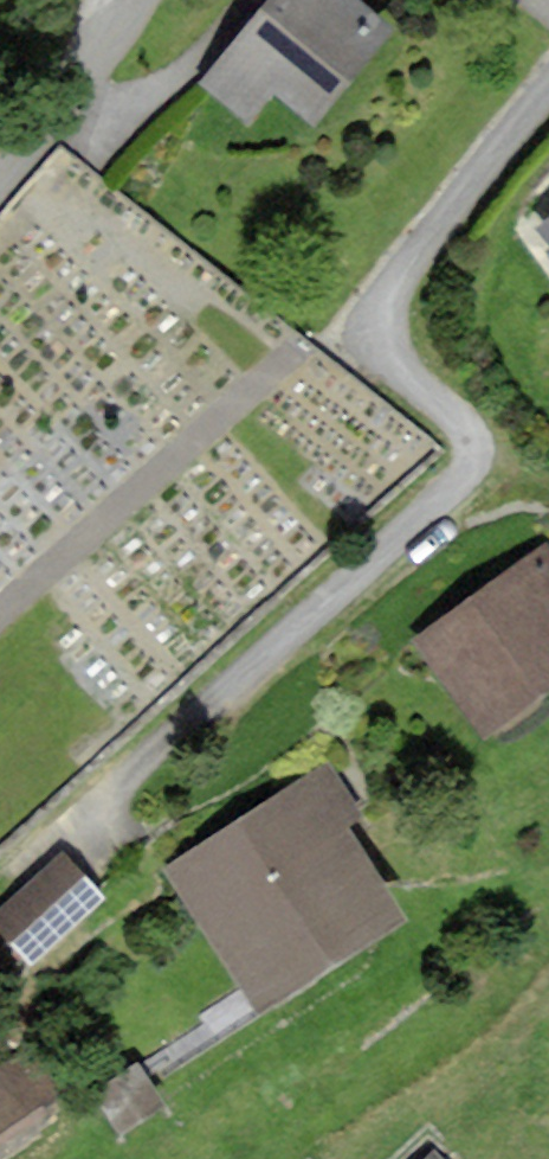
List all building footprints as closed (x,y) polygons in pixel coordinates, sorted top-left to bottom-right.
[(268,14),(209,79),(250,116),(277,85),(309,114),(386,30),(352,0),(253,0),(268,14)] [(428,636),(485,723),(548,681),(548,558),(428,636)] [(357,816),(328,769),(176,863),(258,996),(396,911),(343,824),(357,816)] [(64,856),(0,915),(0,919),(33,955),(99,895),(64,856)] [(21,1061),(0,1072),(0,1124),(43,1100),(21,1061)] [(100,1098),(124,1139),(173,1111),(149,1070),(100,1098)]
